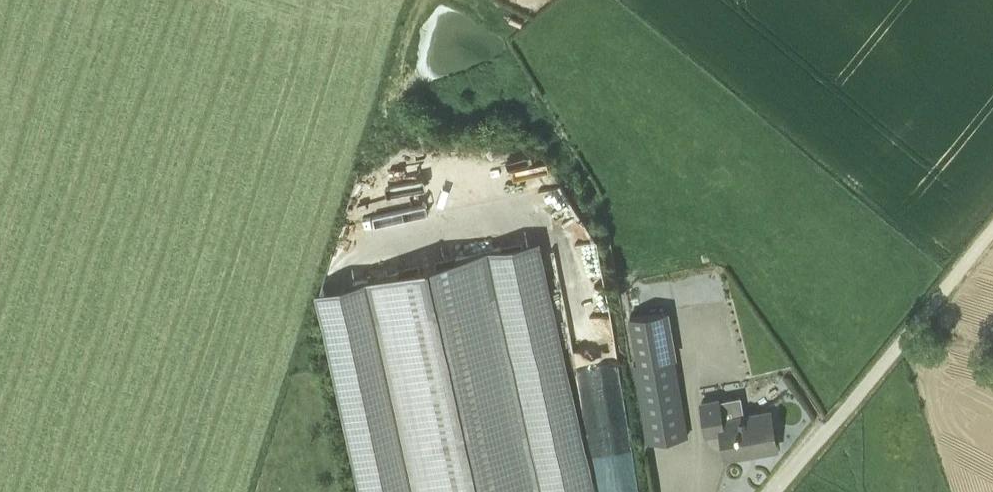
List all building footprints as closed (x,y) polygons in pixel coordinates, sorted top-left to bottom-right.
[(425,166),(399,167),(399,184),(425,184),(425,166)] [(540,243),(317,292),(361,491),(594,491),(540,243)] [(711,299),(725,299),(726,271),(711,271),(711,299)] [(688,435),(668,309),(629,316),(636,363),(633,364),(646,442),(688,435)] [(776,448),(769,408),(743,412),(741,395),(720,399),(720,397),(700,399),(706,435),(723,432),(727,457),(776,448)]
